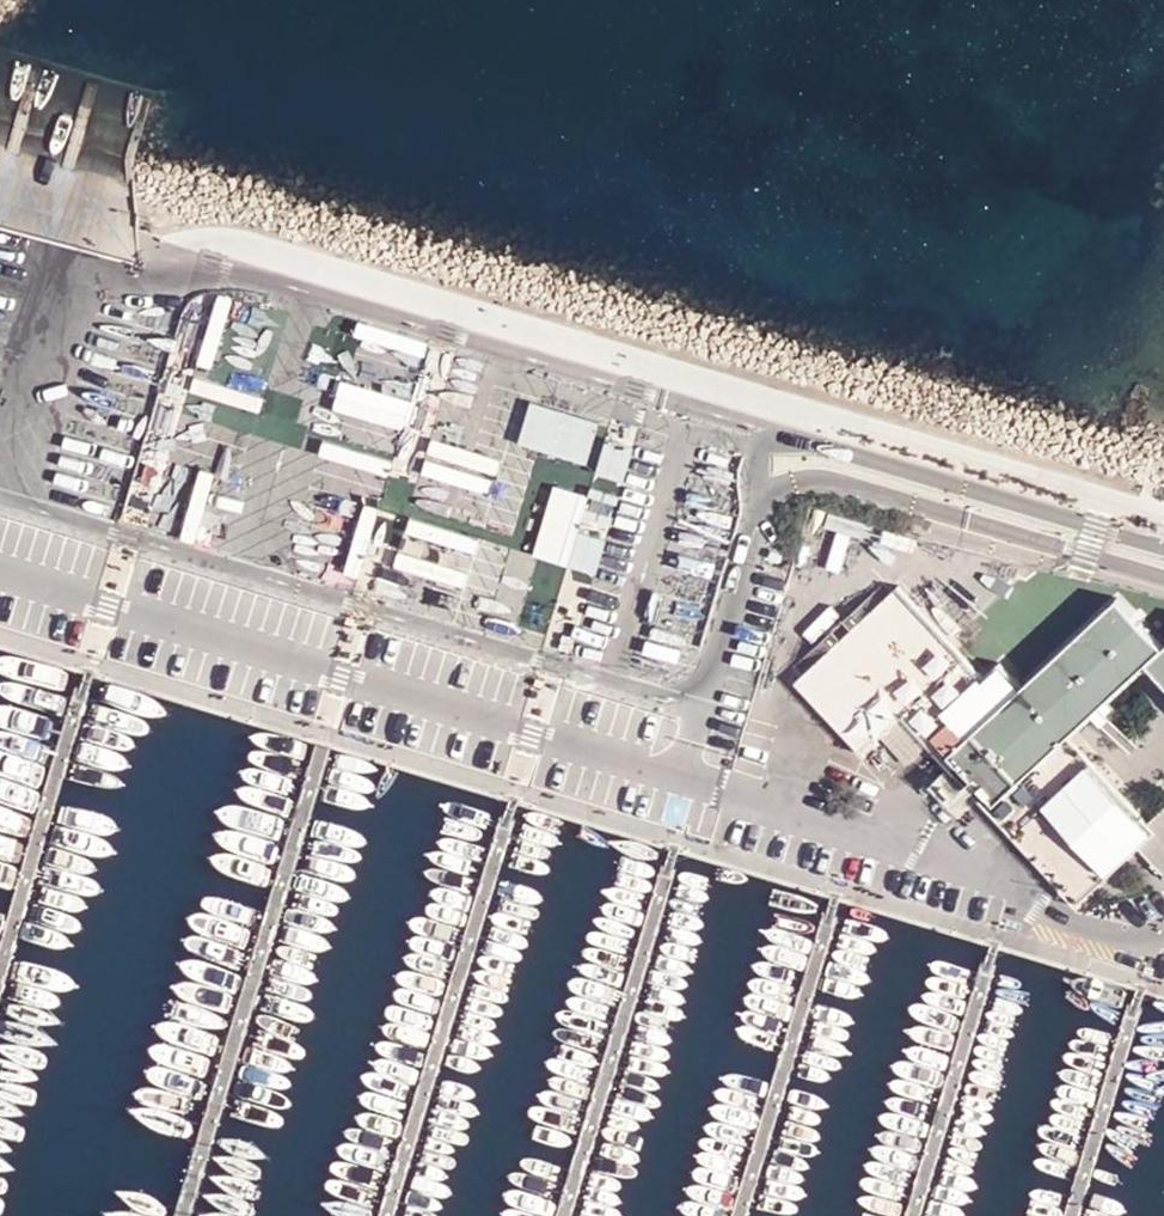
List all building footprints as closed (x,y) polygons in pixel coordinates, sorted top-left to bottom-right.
[(987,676),(902,586),(800,682),(866,751),(904,715),(924,736),(954,768),(936,784),(962,811),(976,797),(1080,907),(1146,845),(1163,864),(1163,811),(1152,822),(1069,734),(1098,707),(1145,663),(1163,684),(1163,644),(1119,596),(1023,686),(1002,663),(987,676)]
